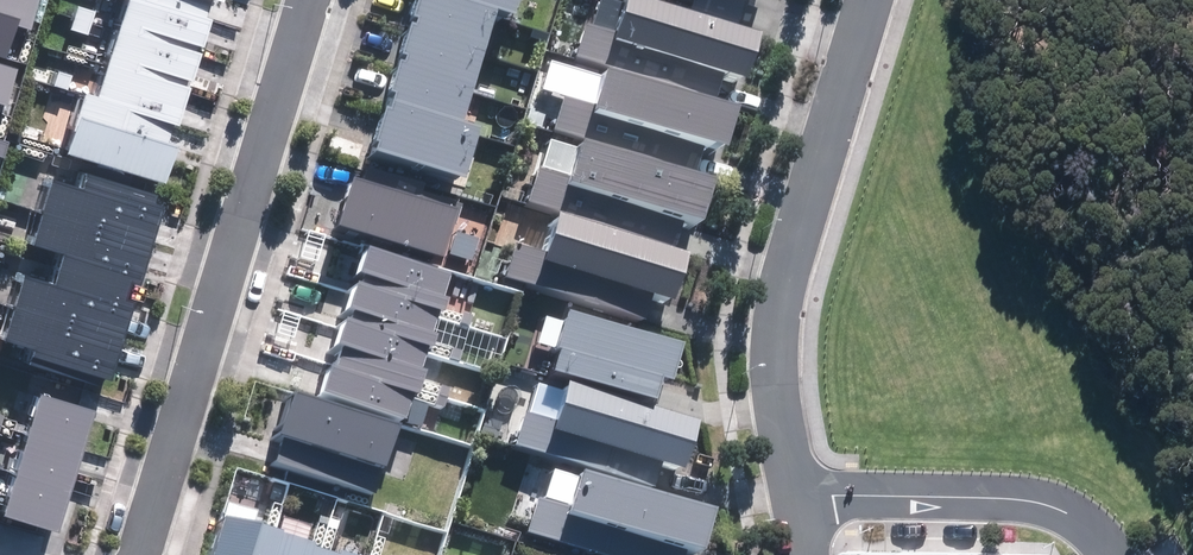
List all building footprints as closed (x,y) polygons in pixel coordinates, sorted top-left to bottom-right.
[(8,59),(18,26),(32,30),(41,0),(0,0),(0,56),(8,59)] [(167,184),(178,147),(167,143),(173,124),(181,126),(214,18),(208,17),(213,0),(225,3),(226,0),(129,0),(99,98),(86,95),(68,154),(167,184)] [(467,177),(482,127),(464,122),(498,7),(519,14),(523,0),(419,0),(414,14),(420,16),(418,23),(413,22),(403,52),(407,54),(405,61),(401,60),(392,91),(397,93),(393,109),(387,107),(378,140),(381,141),(378,151),(467,177)] [(676,299),(690,250),(677,247),(686,215),(704,220),(717,177),(697,171),(707,136),(731,143),(742,104),(717,97),(725,69),(750,77),(764,32),(741,25),(748,0),(627,0),(627,1),(624,0),(602,0),(594,25),(588,23),(574,67),(552,61),(543,90),(564,96),(554,128),(585,137),(582,147),(551,138),(531,203),(559,211),(548,251),(517,242),(507,277),(647,318),(654,293),(676,299)] [(8,105),(20,66),(0,60),(0,103),(8,105)] [(5,159),(10,142),(0,139),(0,157),(5,159)] [(156,203),(159,194),(87,172),(82,189),(53,180),(33,245),(66,255),(57,285),(27,276),(7,340),(35,349),(30,365),(99,386),(101,377),(112,380),(136,301),(144,303),(148,290),(140,287),(165,206),(156,203)] [(340,225),(445,257),(460,208),(354,176),(340,225)] [(451,254),(472,261),(480,238),(459,230),(451,254)] [(454,276),(351,246),(307,399),(410,429),(454,276)] [(555,371),(656,398),(663,375),(675,378),(685,341),(569,309),(566,320),(547,315),(539,341),(562,347),(555,371)] [(519,446),(656,486),(664,460),(686,467),(700,419),(541,372),(519,446)] [(94,410),(41,395),(6,518),(60,533),(94,410)] [(398,430),(290,397),(269,464),(377,497),(398,430)] [(711,512),(569,466),(560,494),(533,485),(515,540),(560,554),(684,554),(684,552),(693,554),(697,554),(711,512)] [(227,516),(215,554),(346,554),(227,516)]
